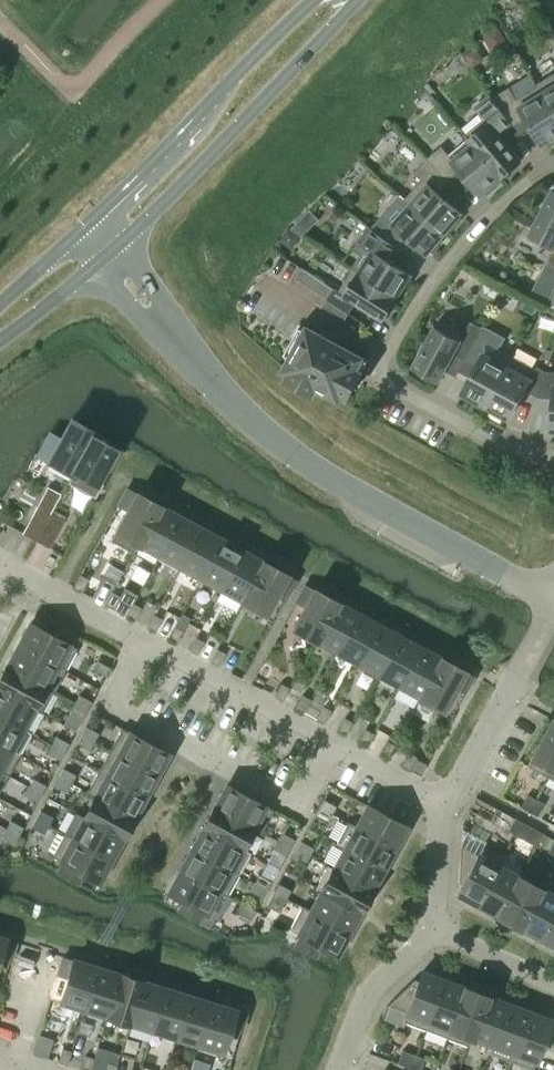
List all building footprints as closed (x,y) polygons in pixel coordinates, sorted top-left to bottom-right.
[(472,67),(484,60),(477,48),(465,55),(472,67)] [(493,97),(514,125),(516,124),(526,117),(543,144),(547,142),(549,145),(553,142),(553,111),(537,83),(531,73),(510,86),(493,97)] [(537,83),(553,111),(553,73),(537,83)] [(514,125),(493,97),(477,110),(485,119),(465,135),(468,139),(469,139),(501,177),(522,160),(501,136),(514,125)] [(442,145),(427,158),(448,181),(461,170),(481,194),(485,191),(487,194),(499,184),(496,181),(501,177),(469,139),(468,139),(450,155),(442,145)] [(421,179),(405,198),(444,233),(448,228),(451,230),(461,219),(458,216),(462,213),(438,192),(448,181),(427,158),(414,173),(421,179)] [(473,187),(458,199),(465,208),(481,197),(473,187)] [(552,187),(528,235),(529,236),(528,239),(552,251),(547,262),(553,265),(553,187),(552,187)] [(384,214),(372,228),(393,244),(403,232),(427,253),(430,249),(433,252),(443,240),(440,238),(444,233),(405,198),(388,218),(384,214)] [(395,256),(394,254),(389,250),(393,244),(372,228),(368,226),(353,250),(368,259),(360,272),(359,272),(397,296),(400,291),(404,293),(412,280),(408,278),(411,274),(392,261),(395,256)] [(302,267),(296,277),(327,298),(334,287),(302,267)] [(334,287),(327,298),(327,299),(349,313),(356,302),(383,319),(385,315),(388,317),(396,304),(393,302),(397,296),(359,272),(360,272),(353,267),(339,290),(334,287)] [(345,320),(349,313),(327,299),(323,306),(345,320)] [(478,335),(483,327),(471,321),(464,333),(439,320),(414,365),(423,370),(421,374),(434,381),(436,378),(439,379),(454,352),(466,358),(478,335)] [(328,337),(330,334),(328,333),(326,336),(308,327),(307,329),(300,326),(285,353),(292,357),(285,369),(291,373),(288,378),(313,393),(317,387),(339,399),(342,394),(348,397),(362,372),(356,368),(363,356),(328,337)] [(478,335),(466,358),(478,365),(462,393),(467,396),(465,399),(478,406),(480,403),(486,406),(510,361),(509,361),(496,354),(502,343),(492,338),(490,342),(478,335)] [(510,361),(486,406),(493,409),(491,412),(504,420),(506,416),(509,418),(525,389),(538,397),(546,371),(537,366),(535,369),(512,356),(509,361),(510,361)] [(546,371),(538,397),(553,398),(551,429),(553,429),(553,371),(546,371)] [(93,434),(94,434),(96,431),(72,418),(60,439),(51,434),(39,456),(71,473),(73,470),(93,434)] [(94,434),(93,434),(73,470),(71,473),(67,481),(95,497),(102,484),(95,480),(114,445),(94,434)] [(61,494),(61,493),(47,486),(36,507),(38,507),(50,514),(61,494)] [(138,543),(159,505),(127,488),(118,504),(127,510),(116,531),(138,543)] [(181,517),(159,505),(138,543),(160,555),(181,517)] [(36,540),(50,514),(38,507),(24,533),(36,540)] [(50,514),(36,540),(48,546),(62,521),(50,514)] [(202,528),(181,517),(160,555),(181,566),(202,528)] [(202,528),(181,566),(203,578),(224,540),(202,528)] [(244,551),(224,540),(203,578),(223,590),(244,551)] [(244,551),(223,590),(246,602),(267,563),(244,551)] [(267,563),(246,602),(265,612),(277,591),(286,596),(296,579),(267,563)] [(74,587),(81,591),(87,578),(80,574),(74,587)] [(318,641),(339,602),(305,584),(296,601),(305,606),(294,628),(318,641)] [(105,604),(112,608),(119,595),(112,591),(105,604)] [(339,602),(318,641),(338,652),(359,613),(339,602)] [(126,616),(134,620),(140,607),(133,603),(126,616)] [(359,613),(338,652),(360,664),(381,625),(359,613)] [(147,627),(155,631),(161,618),(154,614),(147,627)] [(31,623),(19,645),(66,670),(78,648),(66,642),(72,632),(51,621),(46,631),(31,623)] [(381,625),(360,664),(380,675),(401,636),(381,625)] [(168,638),(176,642),(182,630),(175,626),(168,638)] [(423,648),(401,636),(380,675),(402,687),(423,648)] [(189,650),(197,654),(204,641),(196,637),(189,650)] [(19,645),(7,666),(54,691),(66,670),(19,645)] [(210,661),(218,665),(225,653),(217,648),(210,661)] [(423,648),(402,687),(425,699),(446,661),(423,648)] [(106,675),(110,667),(97,660),(93,668),(106,675)] [(446,661),(425,699),(443,709),(455,687),(464,692),(473,675),(446,661)] [(7,666),(0,679),(0,689),(34,708),(42,713),(54,691),(7,666)] [(274,696),(282,700),(289,687),(281,683),(274,696)] [(23,729),(23,728),(34,708),(0,689),(0,716),(23,729)] [(74,702),(87,709),(91,701),(78,694),(74,702)] [(295,707),(303,712),(310,699),(302,695),(295,707)] [(87,709),(74,702),(70,710),(83,717),(87,709)] [(316,719),(324,723),(331,710),(323,706),(316,719)] [(0,716),(0,743),(20,754),(31,733),(23,728),(23,729),(0,716)] [(337,730),(345,734),(352,722),(344,717),(337,730)] [(553,765),(553,719),(552,718),(526,765),(547,777),(553,765)] [(81,734),(94,741),(98,734),(85,727),(81,734)] [(122,727),(109,750),(156,775),(168,753),(122,727)] [(358,742),(367,746),(373,733),(365,729),(358,742)] [(94,741),(81,734),(77,742),(90,749),(94,741)] [(56,736),(51,745),(64,752),(69,743),(56,736)] [(380,753),(388,757),(394,745),(386,740),(380,753)] [(0,743),(0,771),(8,775),(20,754),(0,743)] [(64,752),(51,745),(47,753),(60,760),(64,752)] [(109,750),(98,771),(144,796),(156,775),(109,750)] [(416,756),(408,752),(401,765),(409,769),(415,758),(416,756)] [(415,758),(409,769),(420,775),(426,764),(415,758)] [(58,776),(71,783),(76,775),(63,768),(58,776)] [(8,775),(0,771),(0,791),(8,775)] [(144,796),(98,771),(86,793),(95,797),(95,796),(133,817),(144,796)] [(71,783),(58,776),(54,785),(67,792),(71,783)] [(33,778),(28,787),(41,794),(46,785),(33,778)] [(227,784),(215,806),(253,827),(252,828),(261,833),(273,810),(227,784)] [(41,794),(28,787),(24,795),(37,802),(41,794)] [(529,812),(536,799),(527,794),(520,807),(529,812)] [(95,796),(95,797),(84,817),(122,838),(133,817),(95,796)] [(319,807),(332,814),(336,806),(323,799),(319,807)] [(544,803),(536,799),(529,812),(537,816),(544,803)] [(368,804),(356,826),(356,827),(394,847),(406,825),(368,804)] [(253,827),(215,806),(203,827),(241,848),(252,828),(253,827)] [(332,814),(319,807),(315,815),(328,822),(332,814)] [(40,810),(35,818),(48,825),(53,817),(40,810)] [(75,813),(64,834),(110,859),(122,838),(84,817),(75,813)] [(48,825),(35,818),(31,827),(44,834),(48,825)] [(516,835),(523,822),(515,818),(508,830),(516,835)] [(5,829),(18,836),(23,827),(10,820),(5,829)] [(356,827),(356,826),(348,821),(335,844),(348,851),(349,850),(383,868),(394,847),(356,827)] [(523,822),(516,835),(536,846),(543,833),(523,822)] [(203,827),(192,849),(230,869),(230,868),(241,848),(203,827)] [(18,836),(5,829),(1,837),(14,844),(18,836)] [(282,832),(277,840),(290,847),(294,839),(282,832)] [(110,859),(64,834),(52,856),(63,862),(58,871),(78,882),(83,873),(98,881),(110,859)] [(290,847),(277,840),(273,849),(285,856),(290,847)] [(301,841),(297,848),(309,855),(313,848),(301,841)] [(499,866),(501,866),(505,858),(483,846),(478,854),(460,845),(458,882),(462,884),(458,893),(478,904),(499,866)] [(309,855),(297,848),(292,856),(305,863),(309,855)] [(230,869),(192,849),(180,870),(218,890),(218,892),(226,896),(239,873),(230,868),(230,869)] [(349,850),(348,851),(337,871),(371,889),(383,868),(349,850)] [(519,876),(501,866),(499,866),(478,904),(498,915),(519,876)] [(218,890),(180,870),(168,892),(183,900),(178,909),(198,921),(204,911),(206,913),(218,892),(218,890)] [(371,889),(337,871),(325,891),(360,910),(371,889)] [(254,883),(267,890),(271,881),(259,874),(254,883)] [(519,876),(498,915),(518,926),(539,887),(538,887),(519,876)] [(518,926),(538,936),(553,907),(553,884),(543,878),(538,887),(539,887),(518,926)] [(267,890),(254,883),(250,890),(263,897),(267,890)] [(278,883),(274,891),(286,898),(290,890),(278,883)] [(286,898),(274,891),(266,905),(278,912),(286,898)] [(325,891),(314,911),(313,912),(349,931),(360,910),(325,891)] [(238,912),(251,919),(256,910),(243,903),(238,912)] [(313,912),(314,911),(305,906),(292,929),(301,934),(295,943),(316,955),(321,946),(336,954),(349,931),(313,912)] [(538,936),(553,945),(553,907),(538,936)] [(0,936),(0,957),(0,956),(10,960),(16,941),(0,936)] [(85,1008),(97,966),(63,956),(58,974),(68,977),(61,1001),(85,1008)] [(120,973),(97,966),(85,1008),(108,1015),(120,973)] [(426,1030),(444,980),(422,972),(418,981),(414,979),(387,1005),(406,1012),(403,1021),(426,1030)] [(120,973),(108,1015),(131,1022),(143,981),(120,973)] [(465,988),(444,980),(426,1030),(447,1038),(465,988)] [(143,981),(131,1022),(154,1029),(166,988),(143,981)] [(166,988),(154,1029),(177,1037),(190,995),(166,988)] [(465,988),(447,1038),(469,1046),(472,1037),(471,1036),(486,996),(465,988)] [(190,995),(177,1037),(200,1044),(213,1002),(190,995)] [(508,1003),(486,996),(471,1036),(472,1037),(493,1044),(508,1003)] [(247,1012),(213,1002),(200,1044),(223,1051),(231,1028),(241,1031),(247,1012)] [(508,1003),(493,1044),(489,1053),(510,1061),(529,1011),(508,1003)] [(529,1011),(510,1061),(533,1069),(551,1019),(529,1011)] [(58,1062),(67,1064),(71,1050),(62,1048),(58,1062)] [(411,1069),(416,1055),(407,1051),(402,1065),(411,1069)] [(81,1069),(86,1069),(90,1069),(94,1058),(86,1055),(81,1069)] [(416,1055),(411,1069),(415,1069),(420,1069),(425,1058),(416,1055)] [(117,1065),(108,1062),(106,1069),(116,1069),(117,1065)]
